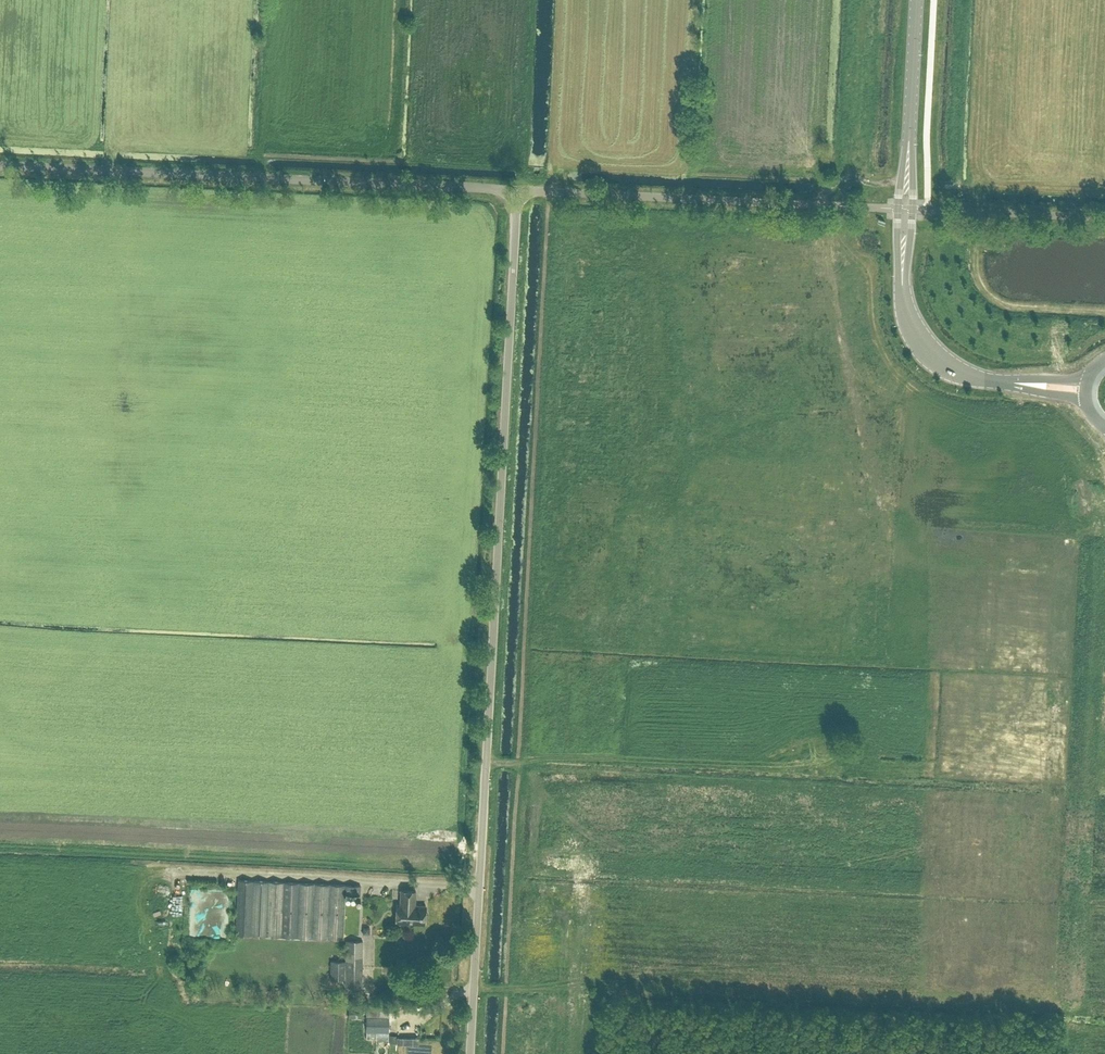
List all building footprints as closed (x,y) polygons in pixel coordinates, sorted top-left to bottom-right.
[(360,885),(253,880),(238,879),(236,934),(343,939),(345,894),(360,895),(360,885)] [(396,922),(425,924),(426,905),(415,904),(416,890),(401,889),(400,903),(397,903),(396,922)] [(363,941),(346,940),(345,986),(362,986),(363,941)] [(345,979),(345,960),(331,960),(330,979),(345,979)] [(366,1031),(388,1031),(388,1017),(366,1017),(366,1031)]
